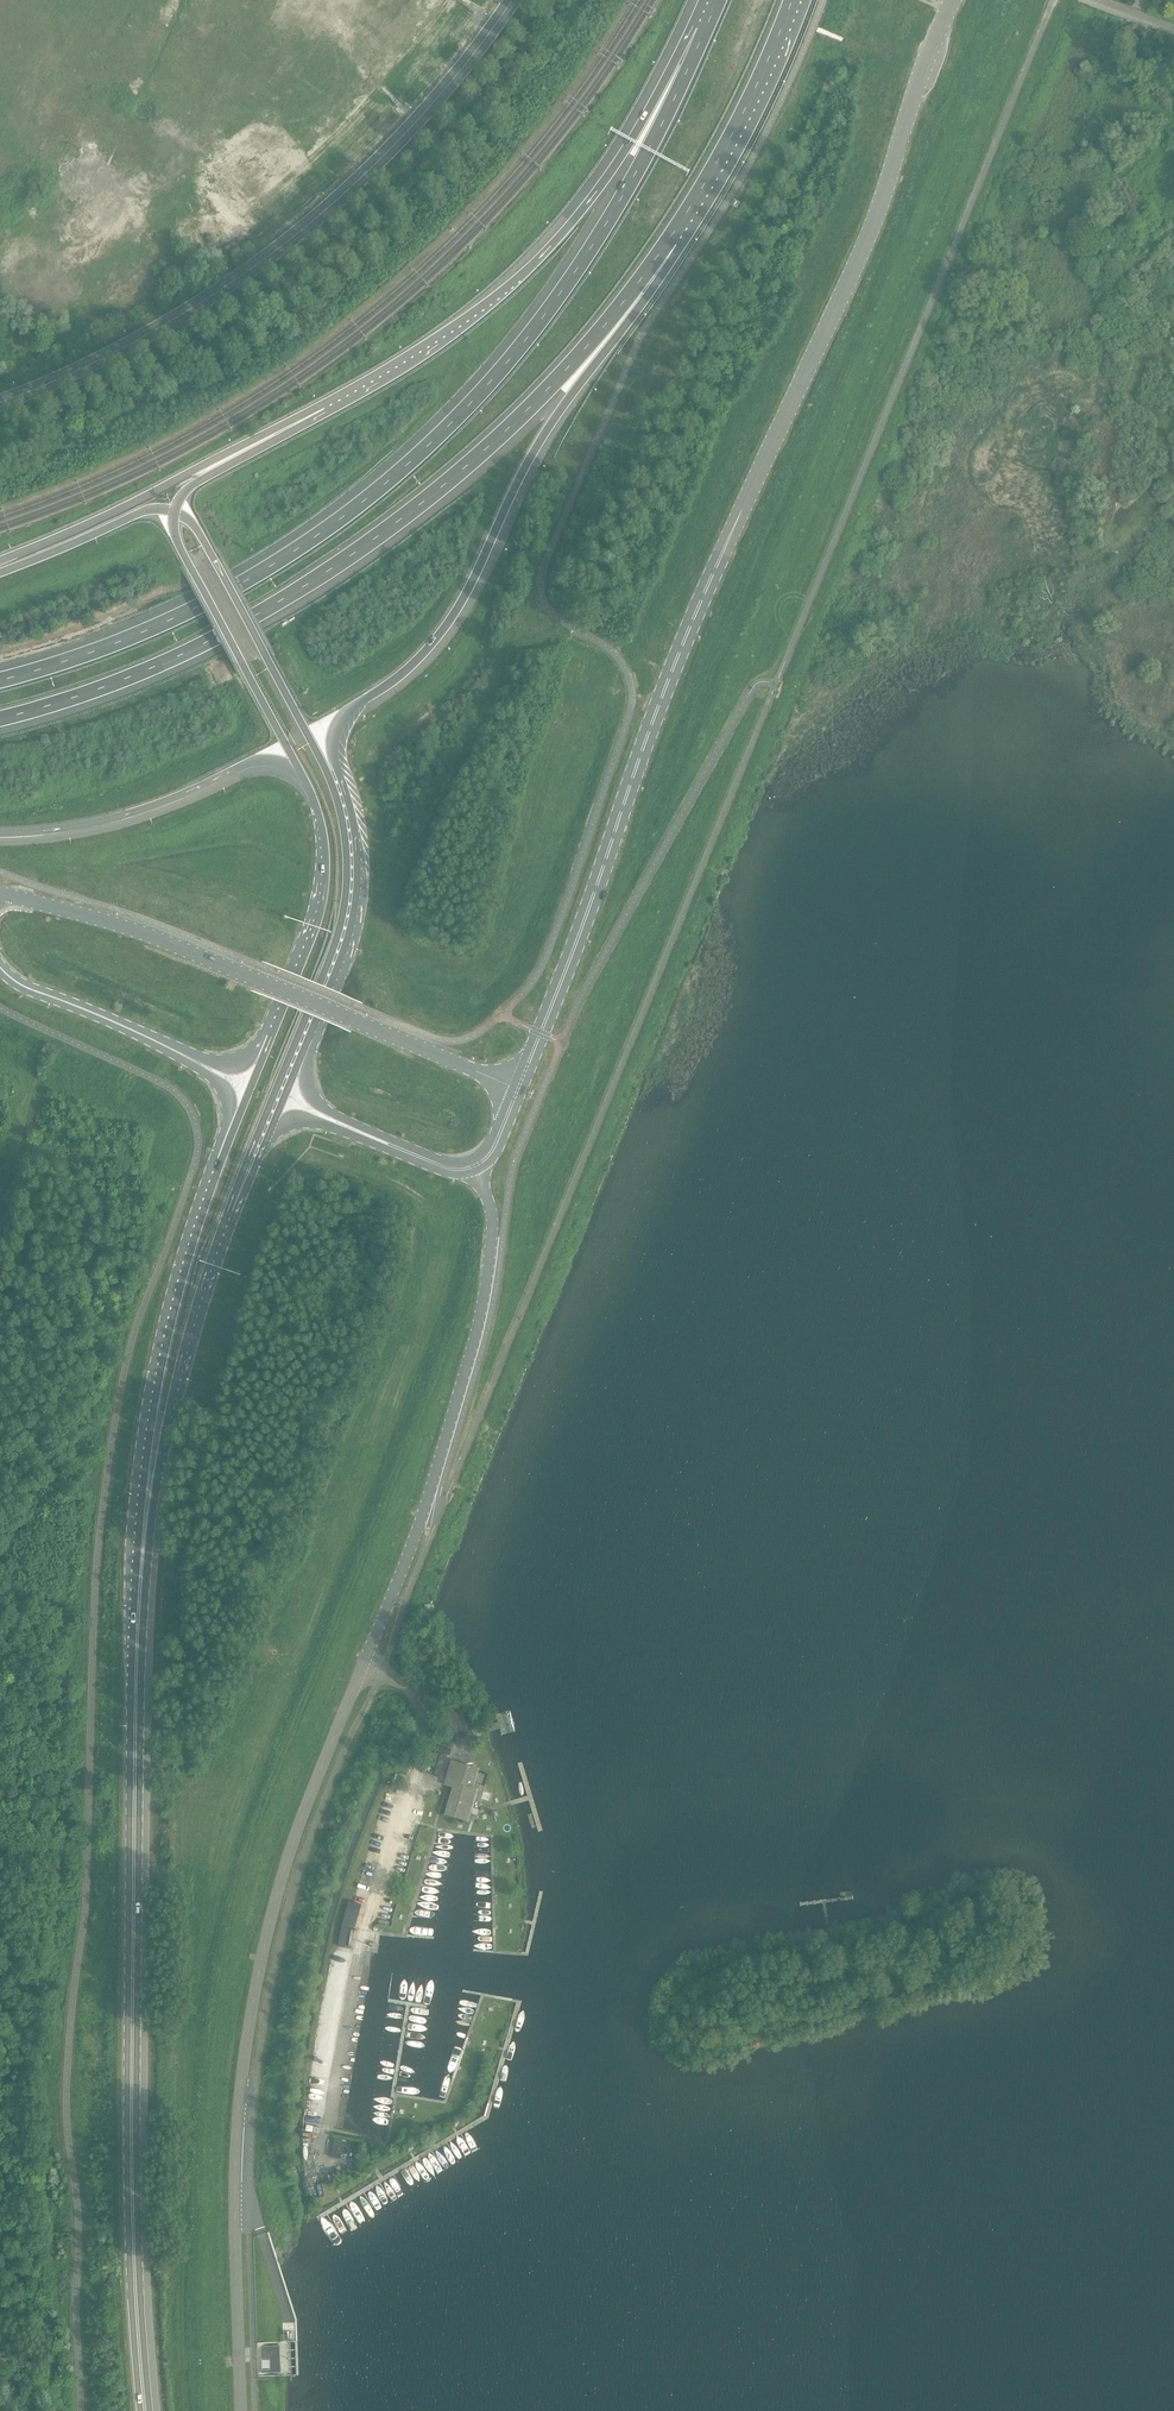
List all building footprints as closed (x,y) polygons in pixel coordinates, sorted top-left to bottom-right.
[(212,178),(239,216),(258,203),(264,212),(287,196),(280,186),(296,175),(269,136),(241,155),(234,145),(207,164),(215,176),(212,178)] [(313,154),(308,158),(315,168),(320,164),(313,154)] [(441,1715),(454,1742),(473,1733),(460,1706),(441,1715)] [(451,1750),(438,1746),(436,1751),(449,1755),(451,1750)] [(442,1776),(444,1757),(438,1756),(436,1775),(442,1776)] [(445,1814),(463,1818),(467,1819),(477,1788),(472,1787),(474,1781),(480,1782),(484,1774),(477,1772),(477,1768),(451,1761),(444,1785),(453,1788),(445,1814)] [(348,1945),(353,1925),(357,1926),(363,1902),(349,1899),(339,1943),(348,1945)] [(348,2143),(334,2139),(330,2157),(344,2160),(348,2143)] [(288,2342),(257,2344),(257,2347),(261,2347),(262,2372),(258,2372),(259,2376),(289,2375),(288,2342)] [(41,2345),(25,2346),(25,2357),(41,2357),(41,2353),(41,2349),(41,2345)]
